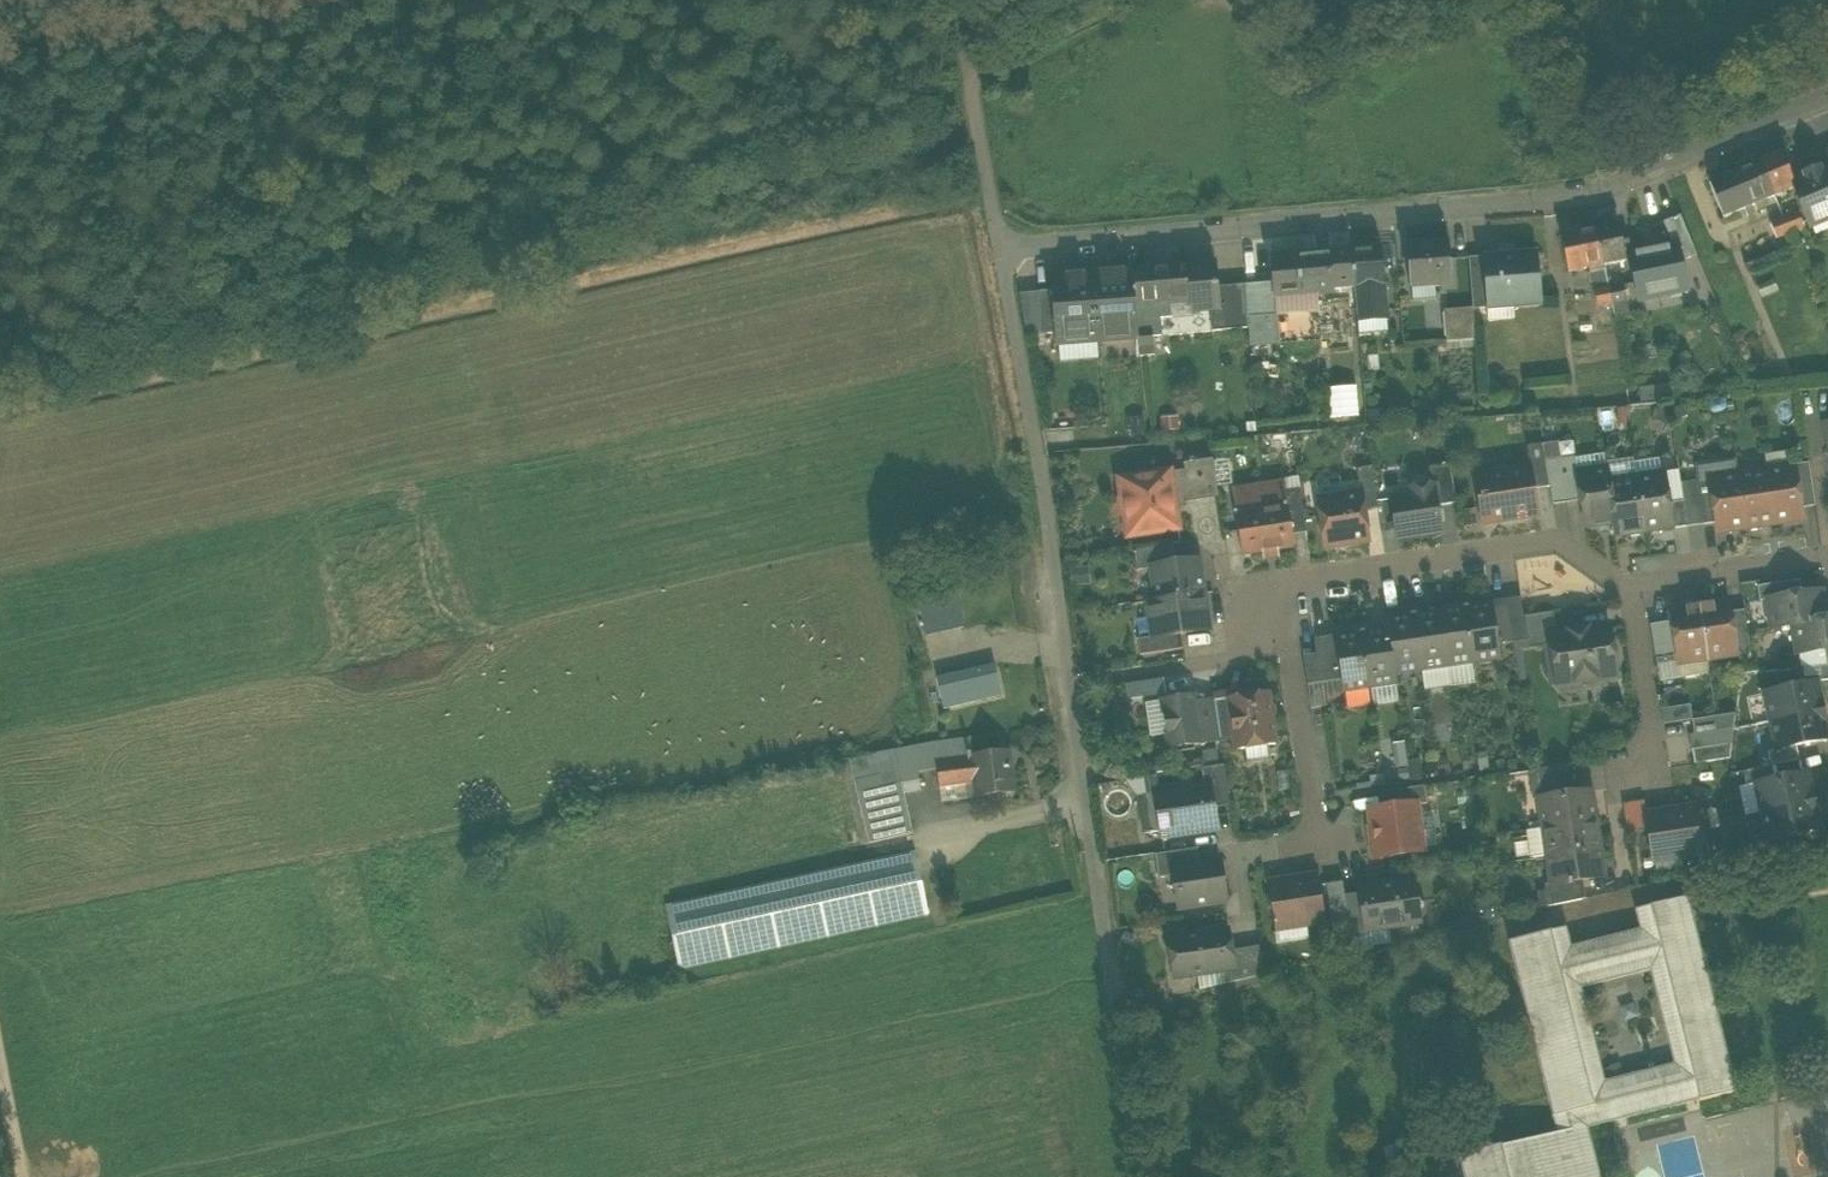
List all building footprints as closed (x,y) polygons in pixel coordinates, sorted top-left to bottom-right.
[(1774,195),(1794,187),(1795,187),(1792,181),(1781,153),(1760,161),(1774,195)] [(1740,169),(1754,204),(1766,199),(1774,195),(1760,161),(1740,169)] [(1797,179),(1803,193),(1797,195),(1810,226),(1827,219),(1827,167),(1820,170),(1819,169),(1803,175),(1804,177),(1797,179)] [(1751,205),(1754,204),(1740,169),(1709,182),(1723,216),(1744,208),(1751,205)] [(1794,187),(1797,195),(1803,193),(1797,179),(1792,181),(1795,187),(1794,187)] [(1768,205),(1766,199),(1754,204),(1756,210),(1768,205)] [(1754,212),(1751,205),(1744,208),(1747,215),(1754,212)] [(1797,212),(1784,217),(1790,233),(1804,228),(1797,212)] [(1670,241),(1671,246),(1678,245),(1681,261),(1684,261),(1697,255),(1680,216),(1663,222),(1670,241)] [(1776,238),(1790,233),(1784,217),(1770,223),(1776,238)] [(1619,223),(1597,228),(1604,265),(1605,265),(1626,260),(1619,223)] [(1597,228),(1575,232),(1583,268),(1589,267),(1604,265),(1597,228)] [(1568,271),(1583,268),(1575,232),(1561,235),(1568,271)] [(1407,244),(1411,284),(1435,282),(1452,280),(1448,240),(1407,244)] [(1671,246),(1655,249),(1656,254),(1631,259),(1639,300),(1687,290),(1681,261),(1678,245),(1671,246)] [(1382,247),(1352,249),(1355,287),(1358,320),(1388,318),(1385,285),(1382,247)] [(1352,249),(1329,251),(1332,289),(1334,289),(1355,287),(1352,249)] [(1630,255),(1631,259),(1656,254),(1655,249),(1630,255)] [(1334,292),(1334,289),(1332,289),(1329,251),(1273,256),(1275,282),(1276,292),(1277,292),(1300,290),(1301,295),(1319,294),(1334,292)] [(1511,303),(1512,306),(1540,303),(1536,251),(1501,254),(1501,252),(1483,253),(1483,255),(1488,305),(1511,303)] [(1469,256),(1473,306),(1488,305),(1483,255),(1469,256)] [(1215,261),(1191,263),(1194,302),(1192,301),(1193,311),(1211,310),(1219,309),(1218,287),(1217,284),(1215,261)] [(1171,303),(1192,301),(1194,302),(1191,263),(1154,267),(1157,304),(1171,303)] [(1592,282),(1593,291),(1609,288),(1605,265),(1604,265),(1589,267),(1590,271),(1588,272),(1590,283),(1592,282)] [(1135,306),(1157,304),(1154,267),(1132,269),(1133,270),(1135,306)] [(1138,337),(1138,335),(1137,329),(1135,306),(1133,270),(1092,273),(1098,340),(1138,337)] [(1058,343),(1098,340),(1092,273),(1051,276),(1053,290),(1056,334),(1057,343),(1058,343)] [(1275,282),(1245,285),(1248,320),(1278,317),(1279,317),(1277,292),(1276,292),(1275,282)] [(1435,282),(1411,284),(1412,301),(1436,299),(1435,282)] [(1249,328),(1248,320),(1245,285),(1218,287),(1219,309),(1211,310),(1213,332),(1249,328)] [(1624,285),(1608,288),(1611,303),(1616,318),(1630,316),(1624,285)] [(1596,306),(1611,303),(1608,288),(1593,291),(1596,306)] [(1041,334),(1041,335),(1056,334),(1053,290),(1038,292),(1041,334)] [(1300,290),(1277,292),(1279,317),(1320,313),(1319,294),(1301,295),(1300,290)] [(1027,335),(1041,334),(1038,292),(1020,294),(1027,335)] [(1192,301),(1171,303),(1172,316),(1173,319),(1193,317),(1193,311),(1192,301)] [(1135,306),(1137,329),(1161,327),(1160,317),(1172,316),(1171,303),(1157,304),(1135,306)] [(1511,303),(1488,305),(1489,322),(1512,320),(1512,306),(1511,303)] [(1476,339),(1473,306),(1445,309),(1447,341),(1476,339)] [(1249,328),(1250,346),(1280,344),(1278,317),(1248,320),(1249,328)] [(1388,318),(1358,320),(1359,335),(1389,332),(1388,318)] [(1138,337),(1139,355),(1154,354),(1153,334),(1138,335),(1138,337)] [(1058,343),(1059,363),(1099,360),(1098,340),(1058,343)] [(1672,383),(1639,388),(1641,404),(1674,399),(1672,383)] [(1357,385),(1324,389),(1327,420),(1360,417),(1357,385)] [(1558,442),(1543,444),(1547,462),(1561,460),(1558,442)] [(1533,490),(1550,487),(1547,462),(1543,444),(1527,447),(1530,467),(1533,490)] [(1764,455),(1766,470),(1795,466),(1793,451),(1764,455)] [(1576,458),(1578,473),(1606,469),(1605,465),(1604,454),(1576,458)] [(1575,458),(1561,460),(1567,503),(1582,501),(1577,473),(1578,473),(1576,458),(1575,458)] [(1229,459),(1213,461),(1217,487),(1232,485),(1229,459)] [(1659,459),(1634,463),(1636,478),(1662,474),(1659,459)] [(1695,465),(1698,482),(1710,481),(1710,478),(1738,474),(1736,459),(1695,465)] [(1189,496),(1189,497),(1218,493),(1217,487),(1213,461),(1213,460),(1184,464),(1185,471),(1189,496)] [(1553,505),(1567,503),(1561,460),(1547,462),(1550,487),(1553,505)] [(1634,461),(1605,465),(1606,469),(1608,482),(1636,478),(1634,463),(1634,461)] [(1795,466),(1802,510),(1816,508),(1809,463),(1795,466)] [(1435,486),(1438,507),(1456,504),(1450,466),(1431,469),(1434,486),(1435,486)] [(1795,466),(1766,470),(1775,525),(1803,520),(1802,510),(1795,466)] [(1361,493),(1364,513),(1378,510),(1372,467),(1358,470),(1361,493)] [(1476,476),(1484,525),(1538,517),(1533,490),(1530,467),(1476,476)] [(1608,482),(1606,469),(1578,473),(1577,473),(1582,501),(1586,528),(1614,523),(1608,482)] [(1746,529),(1775,525),(1766,470),(1738,474),(1746,529)] [(1185,471),(1171,473),(1174,498),(1189,496),(1185,471)] [(1673,528),(1669,501),(1684,499),(1681,485),(1679,471),(1662,474),(1636,478),(1645,532),(1672,528),(1673,528)] [(1179,529),(1174,498),(1171,473),(1170,472),(1120,480),(1123,502),(1129,501),(1134,533),(1128,534),(1128,537),(1179,529)] [(1718,533),(1746,529),(1738,474),(1710,478),(1710,481),(1716,524),(1718,533)] [(1616,537),(1645,532),(1636,478),(1608,482),(1614,523),(1616,537)] [(1698,482),(1695,483),(1702,525),(1716,524),(1710,481),(1698,482)] [(1688,527),(1702,525),(1695,483),(1681,485),(1684,499),(1688,527)] [(1233,492),(1236,515),(1287,507),(1285,493),(1286,493),(1285,485),(1233,492)] [(1391,500),(1397,538),(1441,531),(1438,507),(1435,486),(1434,486),(1409,490),(1410,497),(1391,500)] [(1288,507),(1293,535),(1307,533),(1301,491),(1286,493),(1285,493),(1287,507),(1288,507)] [(1325,537),(1326,549),(1369,542),(1364,513),(1361,493),(1319,499),(1323,523),(1320,527),(1321,534),(1325,537)] [(1672,529),(1688,527),(1684,499),(1669,501),(1673,528),(1672,528),(1672,529)] [(1123,502),(1128,534),(1134,533),(1129,501),(1123,502)] [(1288,507),(1287,507),(1236,515),(1242,556),(1262,552),(1264,560),(1280,558),(1278,550),(1295,547),(1293,535),(1288,507)] [(1135,550),(1138,571),(1152,569),(1152,567),(1176,564),(1173,545),(1135,550)] [(1152,569),(1157,600),(1204,593),(1199,560),(1176,564),(1152,567),(1152,569)] [(1758,587),(1760,601),(1767,600),(1803,594),(1801,580),(1758,587)] [(920,601),(928,636),(965,627),(957,591),(920,601)] [(1772,628),(1794,625),(1826,620),(1822,591),(1803,594),(1767,600),(1772,628)] [(1210,630),(1204,593),(1157,600),(1147,601),(1152,637),(1153,639),(1181,635),(1210,630)] [(1474,595),(1464,596),(1466,608),(1475,607),(1474,595)] [(1457,610),(1466,608),(1464,596),(1455,598),(1457,610)] [(1521,598),(1507,600),(1513,643),(1528,641),(1524,617),(1521,598)] [(1499,645),(1513,643),(1507,600),(1493,602),(1493,604),(1499,645)] [(1728,601),(1700,605),(1708,660),(1737,656),(1730,613),(1728,601)] [(1421,603),(1412,604),(1414,616),(1423,615),(1421,603)] [(1404,617),(1414,616),(1412,604),(1403,605),(1404,617)] [(1475,607),(1466,608),(1475,664),(1501,660),(1499,645),(1493,604),(1475,607)] [(1679,664),(1708,660),(1700,605),(1671,610),(1673,622),(1676,644),(1679,664)] [(1472,664),(1475,664),(1466,608),(1457,610),(1440,612),(1448,668),(1472,664)] [(1730,613),(1737,656),(1751,654),(1748,632),(1744,611),(1730,613)] [(1422,672),(1448,668),(1440,612),(1423,615),(1414,616),(1422,672)] [(1553,613),(1524,617),(1528,641),(1528,649),(1552,645),(1558,644),(1557,634),(1553,613)] [(1396,676),(1422,672),(1414,616),(1404,617),(1387,620),(1389,629),(1396,676)] [(1826,620),(1794,625),(1799,653),(1824,649),(1827,648),(1827,619),(1826,620)] [(1370,620),(1361,621),(1362,633),(1371,632),(1370,620)] [(1353,635),(1362,633),(1361,621),(1352,623),(1353,635)] [(1652,625),(1655,648),(1656,648),(1676,644),(1673,622),(1652,625)] [(1552,645),(1558,685),(1615,676),(1608,626),(1557,634),(1558,644),(1552,645)] [(1397,685),(1396,676),(1389,629),(1371,632),(1362,633),(1371,689),(1397,685)] [(1344,693),(1371,689),(1362,633),(1353,635),(1336,637),(1342,680),(1344,693)] [(1138,639),(1141,655),(1183,649),(1181,635),(1153,639),(1152,637),(1138,639)] [(1304,657),(1308,685),(1342,680),(1336,637),(1315,640),(1317,655),(1304,657)] [(1655,648),(1658,668),(1679,664),(1676,644),(1656,648),(1655,648)] [(1824,649),(1799,653),(1801,668),(1820,666),(1827,665),(1824,649)] [(1679,664),(1658,668),(1661,681),(1710,674),(1708,660),(1679,664)] [(1448,668),(1451,686),(1475,683),(1472,664),(1448,668)] [(937,679),(944,709),(1002,696),(996,666),(937,679)] [(1451,686),(1448,668),(1422,672),(1425,690),(1451,686)] [(1342,680),(1308,685),(1311,708),(1327,705),(1344,693),(1342,680)] [(1139,684),(1141,696),(1165,693),(1163,681),(1139,684)] [(1765,693),(1771,721),(1823,710),(1817,682),(1765,693)] [(1397,685),(1371,689),(1373,706),(1400,703),(1397,685)] [(1235,738),(1237,750),(1245,749),(1270,745),(1276,745),(1268,693),(1253,696),(1252,691),(1228,694),(1228,695),(1232,722),(1235,738)] [(1168,736),(1170,749),(1201,745),(1198,725),(1195,702),(1194,695),(1162,700),(1168,736)] [(1218,722),(1218,724),(1232,722),(1228,695),(1214,697),(1214,699),(1218,722)] [(1218,722),(1214,699),(1195,702),(1198,725),(1218,722)] [(1168,736),(1162,700),(1145,703),(1150,739),(1168,736)] [(1662,711),(1664,725),(1692,721),(1690,707),(1662,711)] [(1823,710),(1771,721),(1777,750),(1796,745),(1827,738),(1827,735),(1823,710)] [(1692,721),(1694,735),(1733,729),(1734,715),(1692,721)] [(1198,725),(1201,745),(1220,742),(1220,740),(1218,724),(1218,722),(1198,725)] [(1218,724),(1220,740),(1235,738),(1232,722),(1218,724)] [(1690,736),(1692,750),(1732,744),(1733,729),(1694,735),(1690,736)] [(937,769),(940,788),(975,784),(971,755),(973,755),(972,738),(935,743),(937,769)] [(1410,767),(1406,742),(1391,744),(1395,769),(1410,767)] [(855,783),(856,782),(899,773),(903,793),(921,790),(918,772),(937,769),(935,743),(876,754),(850,761),(855,783)] [(1730,759),(1732,744),(1692,750),(1694,764),(1730,759)] [(1270,745),(1245,749),(1247,764),(1272,760),(1270,745)] [(1768,752),(1771,766),(1772,765),(1799,760),(1796,745),(1777,750),(1768,752)] [(1010,750),(973,755),(971,755),(975,784),(977,798),(1015,793),(1010,750)] [(1744,771),(1760,768),(1756,750),(1733,754),(1737,772),(1744,771)] [(1744,771),(1747,786),(1756,784),(1775,780),(1772,765),(1771,766),(1760,768),(1744,771)] [(1210,783),(1214,807),(1230,804),(1224,766),(1203,769),(1205,784),(1210,783)] [(1529,772),(1533,800),(1539,799),(1575,794),(1572,766),(1529,772)] [(1756,784),(1762,812),(1814,801),(1808,772),(1775,780),(1756,784)] [(913,839),(903,793),(899,773),(856,782),(870,848),(913,839)] [(1161,831),(1162,838),(1217,830),(1214,807),(1210,783),(1205,784),(1186,787),(1187,790),(1155,794),(1161,831)] [(977,798),(975,784),(940,788),(942,803),(977,798)] [(1745,815),(1762,812),(1756,784),(1747,786),(1739,787),(1745,815)] [(1381,793),(1384,809),(1416,804),(1416,806),(1427,804),(1424,787),(1381,793)] [(1475,788),(1462,789),(1462,793),(1457,793),(1458,805),(1463,804),(1464,807),(1476,806),(1475,788)] [(1539,799),(1543,828),(1595,820),(1591,792),(1575,794),(1539,799)] [(1144,833),(1161,831),(1155,794),(1139,797),(1144,833)] [(1820,829),(1814,801),(1762,812),(1768,840),(1820,829)] [(1623,804),(1627,830),(1641,828),(1637,802),(1623,804)] [(1371,811),(1378,858),(1423,852),(1422,848),(1418,818),(1416,806),(1416,804),(1384,809),(1371,811)] [(1646,815),(1653,859),(1681,854),(1682,857),(1700,855),(1693,808),(1646,815)] [(1433,816),(1418,818),(1422,848),(1438,846),(1433,816)] [(1599,849),(1595,820),(1543,828),(1547,857),(1599,849)] [(1533,859),(1547,857),(1543,828),(1529,830),(1531,841),(1533,856),(1533,859)] [(1533,856),(1531,841),(1513,844),(1516,859),(1533,856)] [(1155,855),(1159,878),(1174,876),(1173,867),(1200,862),(1198,848),(1155,855)] [(1603,878),(1599,849),(1547,857),(1533,859),(1547,857),(1551,884),(1551,885),(1582,881),(1603,878)] [(667,905),(680,970),(929,916),(915,851),(667,905)] [(1174,876),(1179,909),(1226,902),(1220,859),(1200,862),(1173,867),(1174,876)] [(1275,910),(1277,927),(1305,922),(1306,925),(1307,925),(1324,922),(1317,876),(1270,883),(1272,896),(1268,899),(1269,908),(1275,910)] [(1544,885),(1547,907),(1585,899),(1582,881),(1551,885),(1551,884),(1544,885)] [(1332,928),(1349,925),(1345,896),(1343,882),(1326,885),(1332,928)] [(1361,893),(1367,930),(1369,930),(1389,927),(1419,923),(1419,919),(1423,919),(1426,913),(1425,904),(1420,900),(1416,900),(1413,882),(1361,890),(1361,893)] [(1361,893),(1345,896),(1349,925),(1352,939),(1370,936),(1369,930),(1367,930),(1361,893)] [(1635,910),(1640,930),(1645,951),(1650,971),(1673,1064),(1679,1086),(1693,1083),(1698,1101),(1736,1092),(1687,897),(1635,910)] [(1233,927),(1255,924),(1254,912),(1232,915),(1233,927)] [(1306,925),(1277,930),(1280,945),(1309,940),(1307,925),(1306,925)] [(1370,936),(1352,939),(1354,954),(1373,950),(1373,947),(1391,944),(1389,927),(1369,930),(1370,936)] [(1609,1103),(1604,1081),(1581,989),(1576,969),(1570,947),(1565,928),(1509,942),(1557,1134),(1458,1159),(1462,1176),(1600,1176),(1588,1129),(1611,1123),(1607,1104),(1609,1103)] [(1570,947),(1576,969),(1645,951),(1640,930),(1570,947)] [(1169,940),(1175,978),(1198,974),(1224,971),(1234,969),(1232,951),(1229,931),(1169,940)] [(1224,971),(1227,984),(1264,975),(1260,946),(1232,951),(1234,969),(1224,971)] [(1576,969),(1581,989),(1650,971),(1645,951),(1576,969)] [(1200,990),(1227,984),(1224,971),(1198,974),(1200,990)] [(1679,1086),(1673,1064),(1604,1081),(1609,1103),(1679,1086)] [(1827,1111),(1827,1069),(1818,1072),(1827,1111)] [(1607,1104),(1611,1123),(1698,1101),(1693,1083),(1679,1086),(1609,1103),(1607,1104)]
